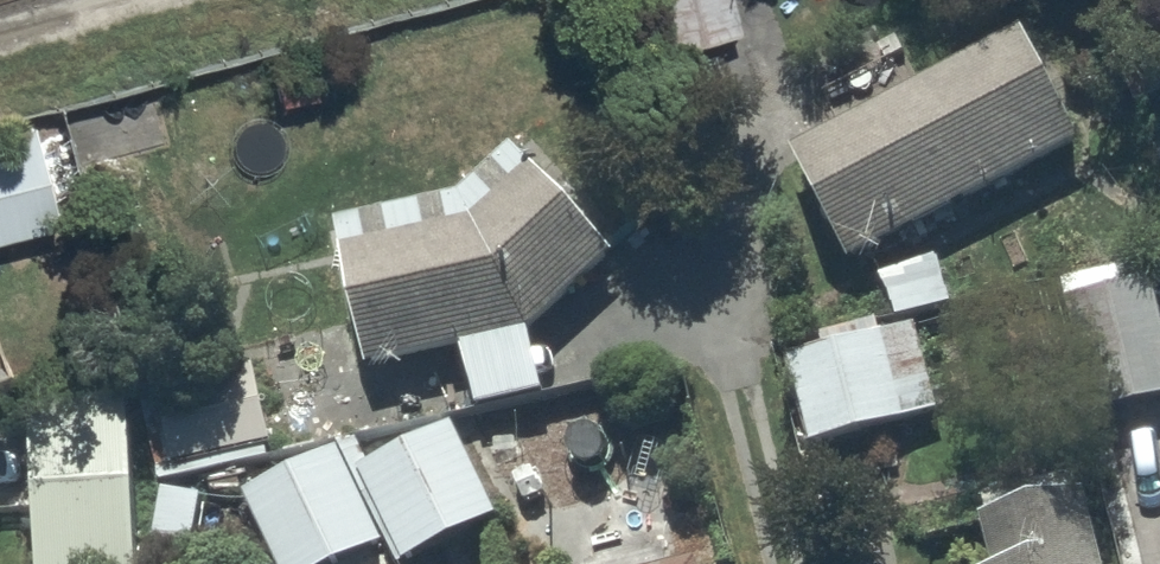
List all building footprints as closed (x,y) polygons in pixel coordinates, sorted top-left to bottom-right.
[(737,29),(729,0),(647,0),(660,49),(737,29)] [(791,159),(851,271),(1085,146),(1025,34),(791,159)] [(58,224),(33,122),(0,131),(0,238),(58,224)] [(336,229),(370,374),(464,353),(479,414),(544,399),(531,341),(617,263),(515,152),(462,200),(336,229)] [(1159,406),(1159,308),(1154,286),(1159,284),(1159,260),(1061,286),(1098,423),(1159,406)] [(786,363),(809,451),(941,416),(917,328),(786,363)] [(158,395),(174,469),(270,449),(254,374),(158,395)] [(37,563),(134,563),(133,403),(35,404),(37,563)] [(401,563),(415,563),(502,523),(457,428),(359,474),(401,563)] [(274,563),(357,563),(386,550),(340,453),(244,498),(274,563)] [(1089,500),(982,526),(991,563),(1104,563),(1089,500)]
